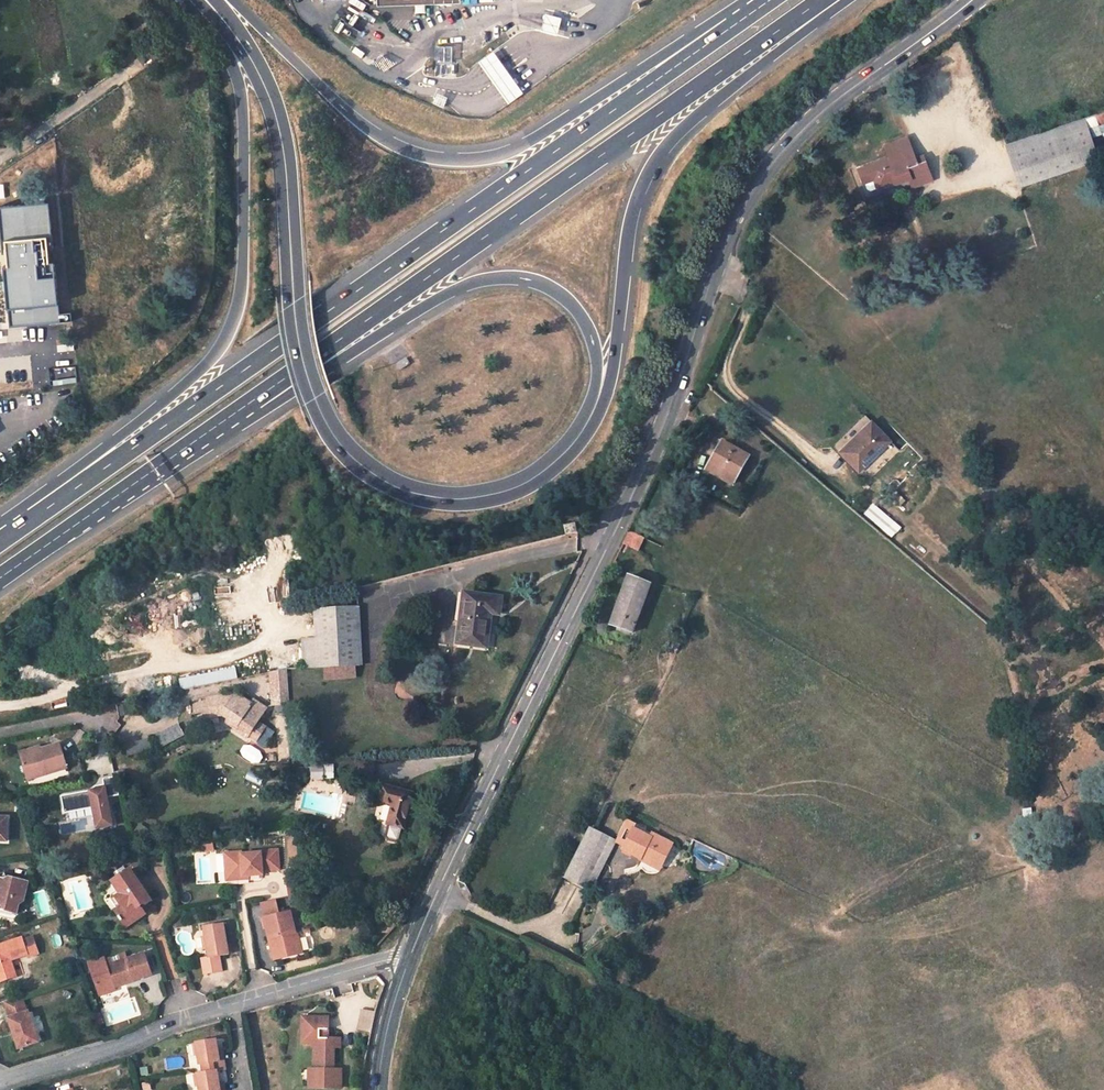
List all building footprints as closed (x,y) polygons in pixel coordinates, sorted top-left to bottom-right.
[(494,51),(480,62),(509,102),(523,91),(494,51)] [(435,97),(433,103),(444,107),(446,101),(435,97)] [(1100,160),(1085,118),(1034,136),(1038,146),(1012,156),(1023,187),(1100,160)] [(1012,156),(1038,146),(1034,136),(1008,145),(1012,156)] [(864,182),(875,179),(878,188),(896,182),(897,184),(898,184),(910,179),(911,182),(931,175),(924,156),(915,159),(912,150),(860,170),(864,182)] [(898,184),(901,192),(933,180),(931,175),(911,182),(910,179),(898,184)] [(9,215),(0,220),(0,249),(22,236),(15,225),(9,215)] [(10,248),(12,251),(29,241),(18,223),(15,225),(22,236),(0,249),(0,254),(10,248)] [(872,422),(841,451),(860,471),(890,441),(872,422)] [(710,472),(734,485),(749,457),(722,443),(717,452),(720,454),(710,472)] [(717,452),(715,452),(705,469),(710,472),(720,454),(717,452)] [(874,502),(864,512),(891,538),(901,528),(874,502)] [(577,534),(575,523),(563,526),(566,537),(577,534)] [(625,544),(639,550),(645,539),(631,531),(625,544)] [(630,576),(612,625),(633,633),(651,584),(630,576)] [(502,598),(466,593),(459,643),(487,647),(491,620),(488,620),(489,612),(492,612),(500,613),(502,598)] [(358,608),(317,610),(318,638),(306,639),(306,667),(361,664),(358,608)] [(290,693),(288,669),(272,672),(274,694),(290,693)] [(236,670),(179,676),(180,687),(237,680),(236,670)] [(274,694),(275,706),(291,705),(290,693),(274,694)] [(228,723),(237,729),(235,731),(247,739),(249,736),(257,742),(266,728),(258,723),(266,710),(253,702),(251,705),(236,695),(234,697),(230,695),(203,700),(206,713),(207,719),(222,716),(230,721),(228,723)] [(193,702),(197,721),(207,719),(206,713),(203,700),(193,702)] [(161,747),(184,735),(178,723),(155,735),(161,747)] [(67,768),(60,744),(42,748),(43,752),(21,757),(26,779),(67,768)] [(41,745),(19,750),(21,757),(43,752),(42,748),(41,745)] [(335,766),(314,767),(315,779),(335,779),(335,766)] [(113,824),(108,795),(120,793),(116,777),(104,779),(106,787),(62,795),(65,812),(93,807),(97,826),(113,824)] [(244,783),(235,778),(231,785),(240,790),(244,783)] [(404,828),(414,793),(384,785),(379,801),(393,805),(388,824),(389,824),(386,836),(388,840),(396,842),(400,839),(403,828),(404,828)] [(8,841),(8,818),(0,818),(0,840),(8,841)] [(625,846),(634,829),(636,825),(628,821),(617,842),(625,846)] [(591,829),(565,878),(590,890),(615,841),(591,829)] [(625,846),(623,850),(641,859),(643,855),(662,864),(673,844),(653,833),(651,837),(634,829),(625,846)] [(214,843),(207,844),(208,851),(215,849),(214,843)] [(227,852),(228,873),(245,872),(245,875),(250,875),(265,874),(265,870),(282,869),(280,849),(263,850),(263,852),(244,853),(244,851),(227,852)] [(660,869),(662,864),(643,855),(641,859),(660,869)] [(132,869),(115,881),(121,889),(124,894),(121,896),(120,899),(125,905),(120,909),(118,910),(122,916),(121,917),(124,921),(125,920),(129,926),(148,913),(143,906),(146,903),(150,904),(154,901),(132,869)] [(303,874),(289,876),(289,883),(290,883),(304,882),(303,874)] [(345,892),(349,878),(343,876),(338,890),(345,892)] [(1,900),(0,905),(0,910),(20,916),(24,902),(27,903),(32,884),(14,879),(13,882),(1,878),(0,879),(0,898),(1,900)] [(304,882),(290,883),(292,897),(305,895),(304,882)] [(124,894),(121,889),(114,894),(113,899),(120,909),(125,905),(120,899),(121,896),(124,894)] [(278,900),(264,902),(268,917),(281,914),(278,900)] [(268,917),(266,918),(271,939),(276,938),(281,958),(306,953),(301,931),(299,932),(294,911),(293,912),(292,909),(285,910),(286,913),(281,914),(268,917)] [(226,923),(205,927),(211,957),(204,958),(207,974),(225,971),(222,956),(231,954),(226,923)] [(0,946),(0,957),(28,947),(25,942),(24,938),(0,946)] [(36,938),(25,942),(28,947),(32,946),(38,944),(36,938)] [(281,958),(276,938),(271,939),(275,960),(281,958)] [(31,958),(42,954),(38,944),(32,946),(28,947),(30,954),(31,958)] [(2,982),(18,976),(13,960),(30,954),(28,947),(0,957),(0,976),(2,982)] [(119,989),(118,986),(155,973),(147,952),(130,958),(128,953),(108,960),(107,957),(92,963),(103,994),(119,989)] [(20,1048),(41,1042),(31,1012),(29,1012),(23,995),(7,1000),(12,1018),(10,1018),(20,1048)] [(104,1013),(99,1015),(102,1025),(107,1023),(104,1013)] [(311,1041),(319,1041),(318,1071),(314,1071),(309,1071),(309,1089),(341,1089),(342,1072),(334,1071),(334,1040),(334,1032),(328,1032),(328,1019),(303,1019),(303,1031),(311,1032),(311,1041)] [(311,1032),(303,1031),(302,1040),(302,1045),(315,1045),(314,1071),(318,1071),(319,1041),(311,1041),(311,1032)] [(219,1054),(217,1041),(197,1045),(201,1067),(204,1066),(205,1075),(218,1072),(227,1071),(225,1061),(221,1062),(219,1054)] [(218,1072),(205,1075),(198,1076),(200,1089),(221,1089),(220,1085),(218,1072)]
